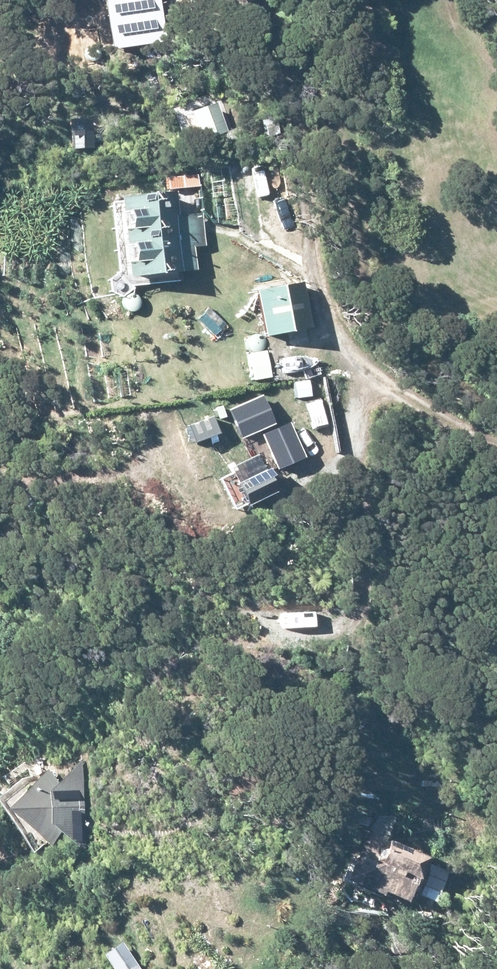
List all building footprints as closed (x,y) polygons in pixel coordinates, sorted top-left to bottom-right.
[(185,114),(197,143),(217,135),(221,145),(238,138),(235,130),(224,134),(213,103),(185,114)] [(282,116),(260,116),(259,162),(282,161),(282,116)] [(201,249),(198,217),(173,219),(171,192),(114,197),(121,279),(192,272),(190,250),(201,249)] [(252,293),(259,338),(307,330),(300,285),(252,293)] [(225,433),(231,439),(240,430),(233,424),(225,433)] [(276,437),(289,453),(300,445),(287,428),(276,437)] [(276,440),(260,453),(277,473),(293,459),(277,440),(276,440)] [(257,461),(216,480),(229,511),(240,507),(236,498),(266,484),(257,461)] [(0,783),(0,800),(36,855),(50,841),(61,827),(83,848),(82,753),(70,746),(34,757),(36,764),(0,783)] [(338,885),(373,901),(375,896),(398,907),(418,864),(382,847),(391,826),(371,817),(338,885)] [(116,968),(138,968),(141,967),(122,938),(104,950),(116,968)]
